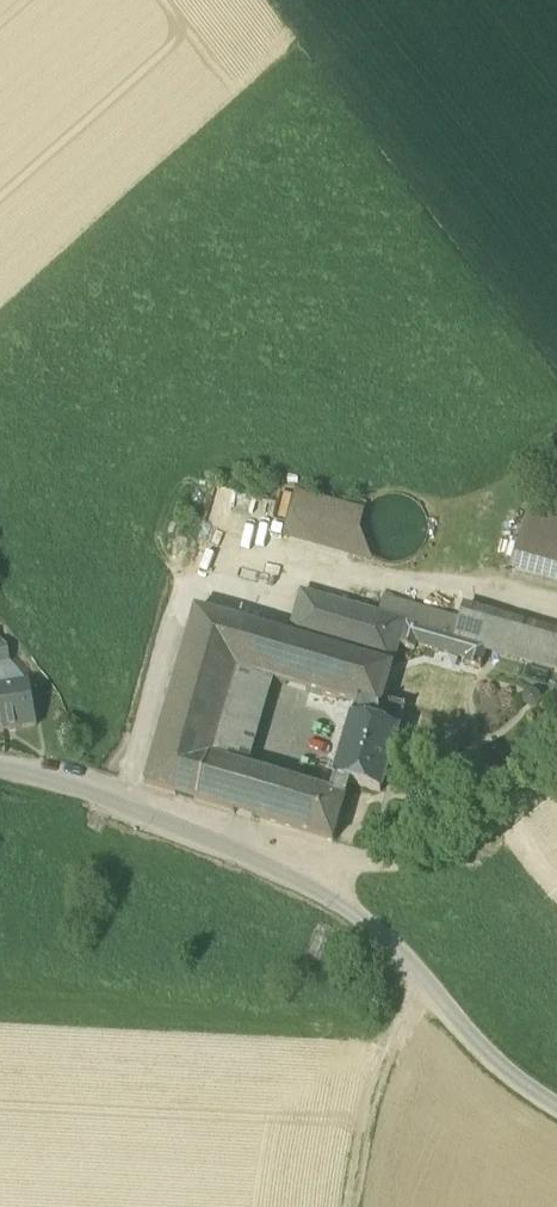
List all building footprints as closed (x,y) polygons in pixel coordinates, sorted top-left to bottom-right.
[(408,498),(391,495),(374,501),(362,515),(359,533),(365,550),(379,561),(397,564),(414,558),(425,544),(428,527),(422,510),(408,498)] [(285,542),(348,560),(356,534),(361,514),(298,496),(285,542)] [(522,532),(556,542),(556,523),(527,515),(522,532)] [(522,532),(510,573),(556,586),(556,542),(522,532)] [(362,537),(356,534),(348,560),(370,566),(371,560),(362,537)] [(232,814),(234,814),(247,771),(211,760),(236,672),(273,682),(358,707),(361,696),(383,702),(399,646),(415,651),(417,646),(466,660),(465,665),(481,670),(487,649),(488,648),(457,639),(406,624),(379,616),(302,594),(289,639),(196,612),(146,787),(232,813),(232,814)] [(379,616),(406,624),(410,609),(383,601),(379,616)] [(461,624),(410,609),(406,624),(457,639),(461,624)] [(461,624),(457,639),(488,648),(487,649),(556,670),(556,635),(465,610),(461,624)] [(0,643),(0,665),(10,663),(8,650),(3,643),(0,643)] [(211,760),(247,771),(273,682),(236,672),(211,760)] [(0,689),(0,718),(2,732),(37,727),(29,684),(0,689)] [(331,796),(346,801),(350,786),(381,795),(398,734),(405,710),(406,709),(404,708),(383,702),(361,696),(358,707),(331,796)] [(235,814),(261,822),(273,778),(247,771),(234,814),(235,814)] [(303,787),(273,778),(261,822),(290,830),(303,787)] [(331,796),(303,787),(290,830),(333,844),(346,801),(331,796)]
